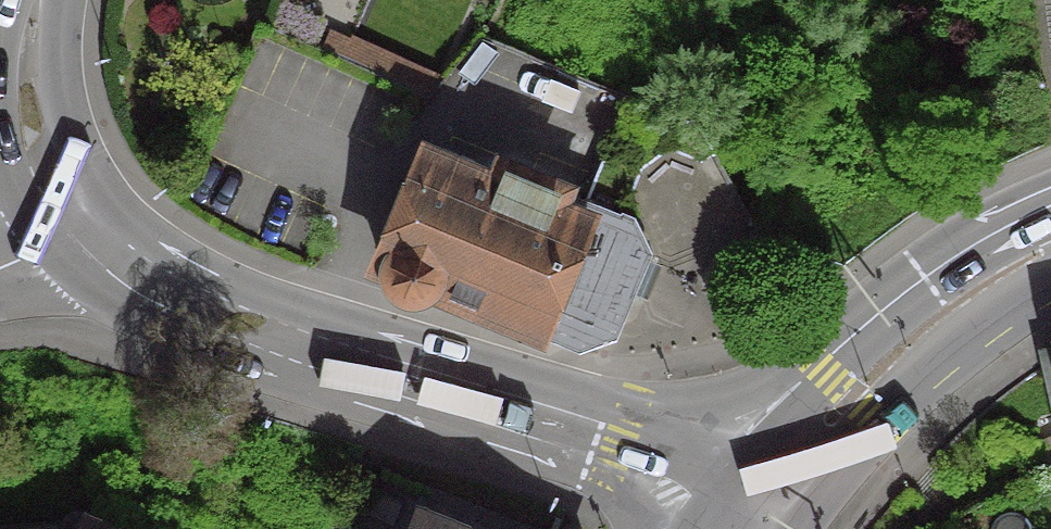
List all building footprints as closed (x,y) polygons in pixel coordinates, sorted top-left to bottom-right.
[(420,165),(422,166),(380,269),(387,287),(400,299),(442,295),(572,350),(607,338),(626,292),(642,298),(654,269),(639,262),(642,255),(626,222),(497,169),(490,185),(435,162),(436,159),(424,154),(420,165)] [(413,508),(405,528),(464,528),(413,508)]
